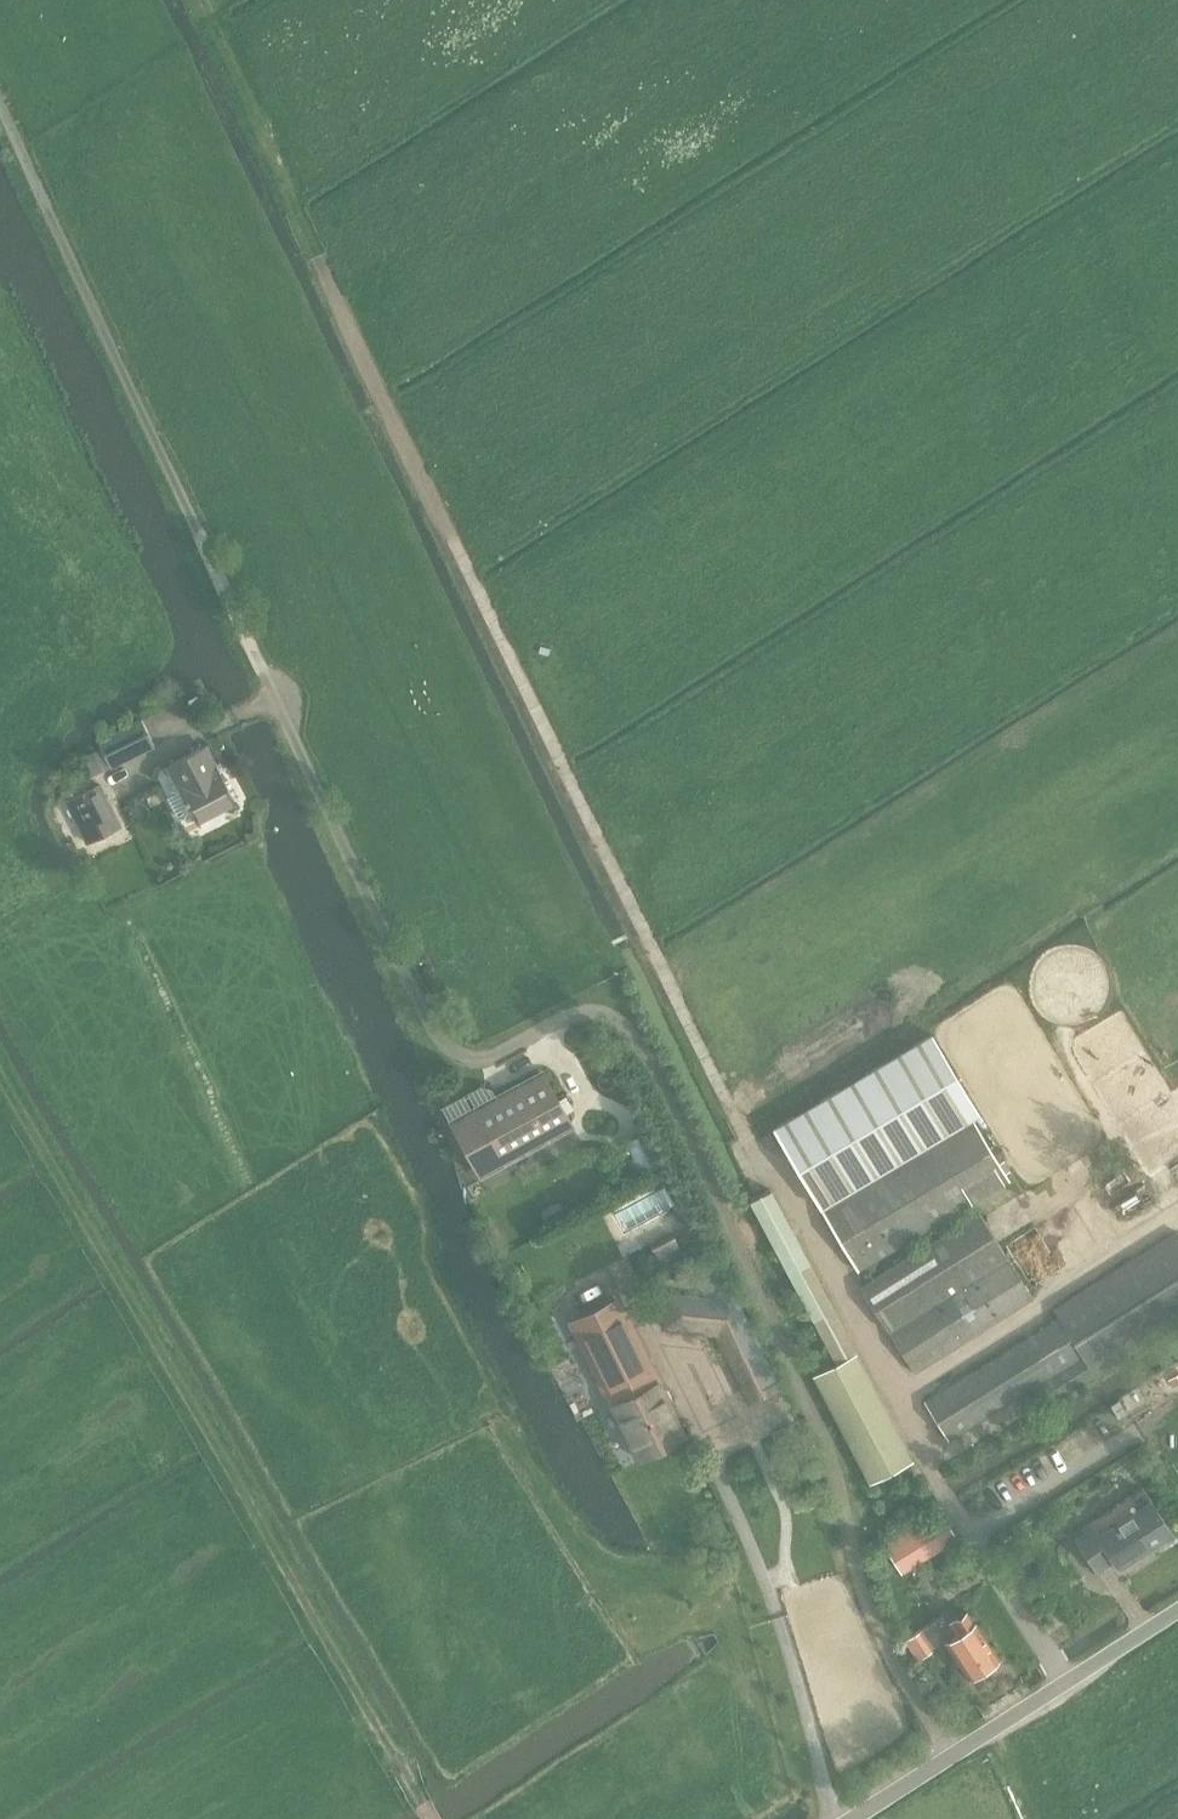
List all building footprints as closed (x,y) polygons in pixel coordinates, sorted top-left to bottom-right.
[(83,757),(92,775),(110,766),(111,767),(155,746),(141,719),(98,741),(101,748),(83,757)] [(235,802),(205,745),(167,765),(176,782),(171,785),(168,798),(177,816),(190,820),(195,818),(197,822),(235,802)] [(87,842),(120,826),(100,784),(66,801),(87,842)] [(932,1034),(774,1129),(821,1208),(972,1119),(980,1114),(932,1034)] [(513,1081),(511,1077),(532,1065),(527,1056),(488,1076),(496,1091),(513,1081)] [(541,1073),(452,1121),(454,1124),(474,1161),(478,1159),(497,1161),(499,1164),(571,1126),(564,1114),(557,1101),(541,1073)] [(566,1097),(557,1101),(564,1114),(573,1109),(566,1097)] [(858,1270),(1009,1180),(972,1119),(821,1208),(858,1270)] [(651,1133),(628,1144),(635,1159),(631,1161),(640,1179),(667,1165),(651,1133)] [(771,1190),(751,1200),(834,1357),(811,1370),(868,1477),(911,1454),(771,1190)] [(861,1287),(889,1332),(914,1373),(1033,1298),(979,1213),(861,1287)] [(697,1232),(690,1243),(700,1248),(706,1236),(697,1232)] [(949,1440),(1016,1398),(1027,1416),(1177,1321),(1177,1234),(1177,1232),(1054,1309),(1059,1317),(925,1401),(949,1440)] [(657,1245),(663,1258),(683,1248),(678,1236),(657,1245)] [(662,1291),(661,1328),(697,1329),(721,1332),(748,1392),(775,1381),(729,1279),(698,1292),(662,1291)] [(656,1384),(617,1300),(572,1323),(608,1396),(586,1407),(594,1423),(616,1412),(639,1458),(684,1437),(669,1406),(672,1399),(668,1391),(661,1388),(658,1383),(656,1384)] [(1169,1381),(1174,1388),(1177,1386),(1177,1375),(1169,1381)] [(1094,1528),(1076,1539),(1098,1571),(1114,1561),(1119,1568),(1172,1534),(1151,1501),(1099,1535),(1094,1528)] [(887,1547),(902,1572),(956,1538),(940,1514),(887,1547)] [(998,1659),(967,1611),(954,1619),(962,1632),(947,1641),(969,1677),(972,1676),(976,1677),(984,1672),(985,1667),(998,1659)]
